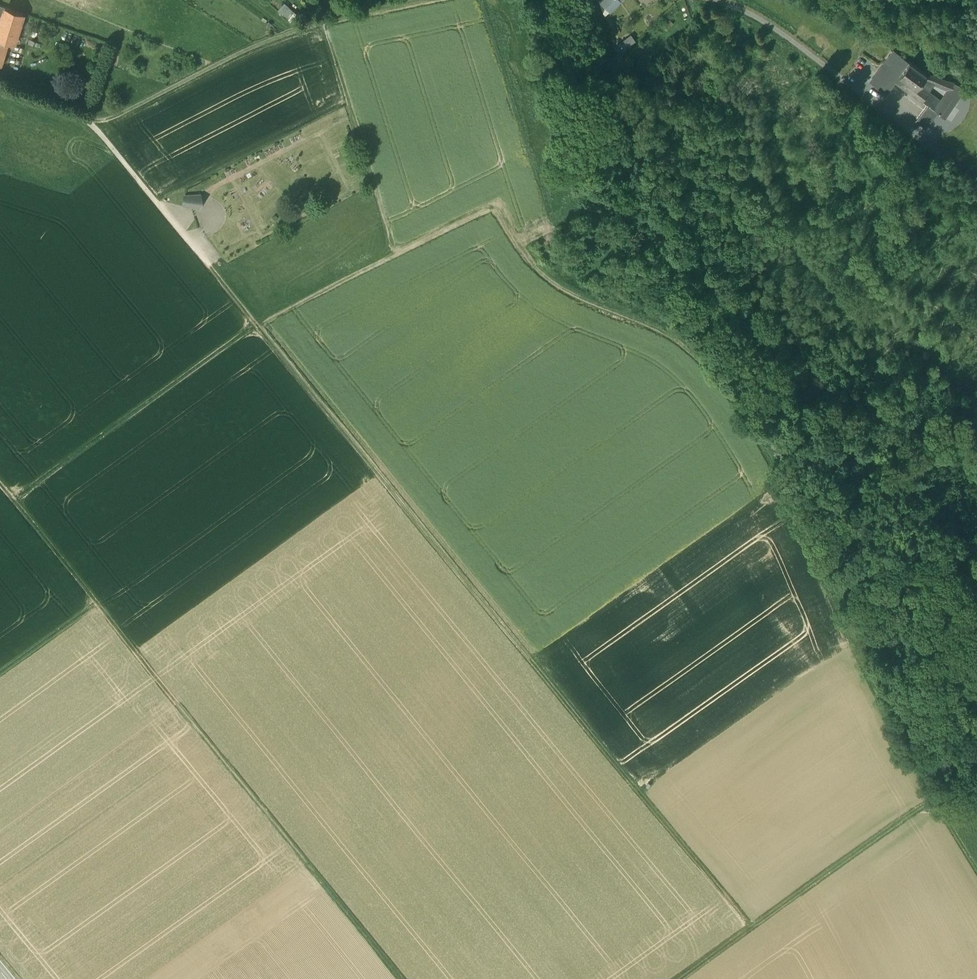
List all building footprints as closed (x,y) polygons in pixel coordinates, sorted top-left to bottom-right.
[(601,5),(611,14),(623,0),(606,0),(601,5)] [(284,2),(277,10),(290,21),(297,13),(284,2)] [(9,43),(15,44),(24,14),(0,6),(0,39),(9,43)] [(631,38),(615,51),(621,58),(637,44),(631,38)] [(9,43),(0,39),(0,65),(2,65),(9,43)] [(894,50),(869,83),(885,95),(895,81),(909,62),(894,50)] [(927,74),(910,60),(909,62),(895,81),(922,101),(931,87),(922,80),(923,78),(927,74)] [(966,87),(927,74),(923,78),(950,90),(960,95),(966,87)] [(960,95),(950,90),(938,107),(935,111),(936,112),(944,118),(960,95)] [(938,107),(931,101),(928,106),(935,111),(938,107)] [(928,106),(927,105),(924,110),(933,116),(936,112),(935,111),(928,106)] [(933,116),(924,110),(920,115),(929,121),(933,116)] [(198,195),(184,196),(184,206),(197,209),(198,195)]
